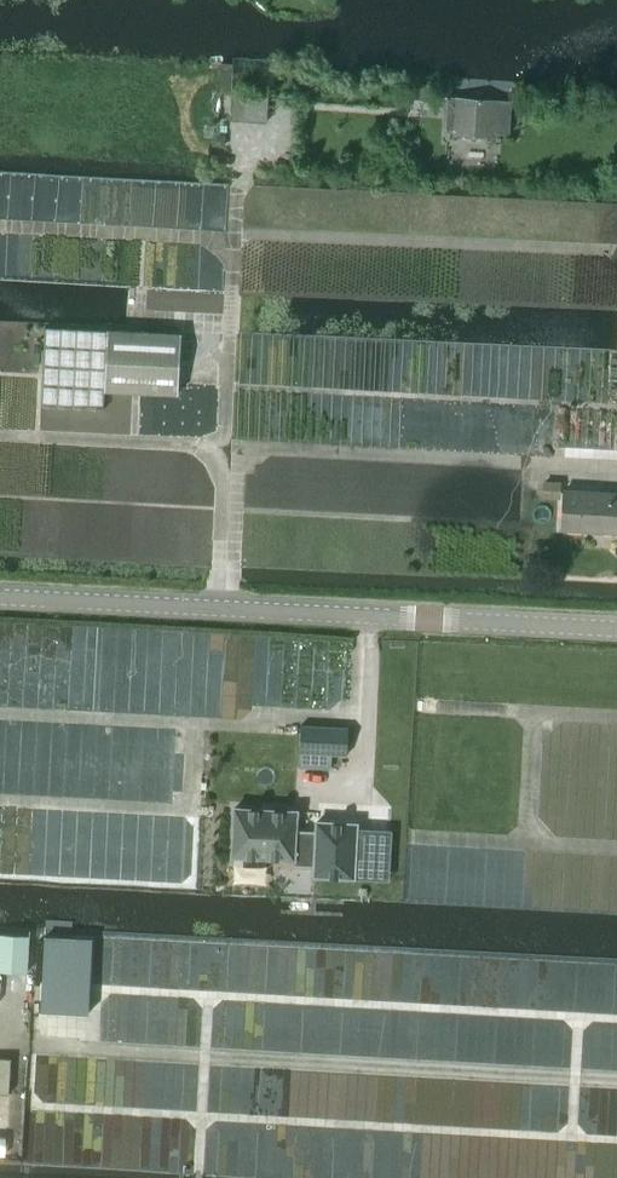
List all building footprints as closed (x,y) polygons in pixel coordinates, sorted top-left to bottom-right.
[(220,65),(219,92),(225,92),(230,92),(231,65),(220,65)] [(245,93),(244,120),(266,122),(268,95),(245,93)] [(496,138),(499,101),(455,97),(452,134),(496,138)] [(178,394),(181,335),(108,331),(105,390),(178,394)] [(561,481),(544,481),(543,498),(560,499),(561,481)] [(564,489),(561,529),(616,532),(616,492),(564,489)] [(347,755),(349,728),(300,726),(299,767),(331,769),(332,754),(347,755)] [(317,822),(317,832),(296,831),(297,811),(235,808),(233,856),(294,860),(294,865),(315,866),(314,876),(354,878),(357,825),(317,822)] [(26,972),(29,935),(0,934),(0,970),(26,972)] [(9,1093),(10,1058),(0,1058),(0,1093),(9,1093)]
